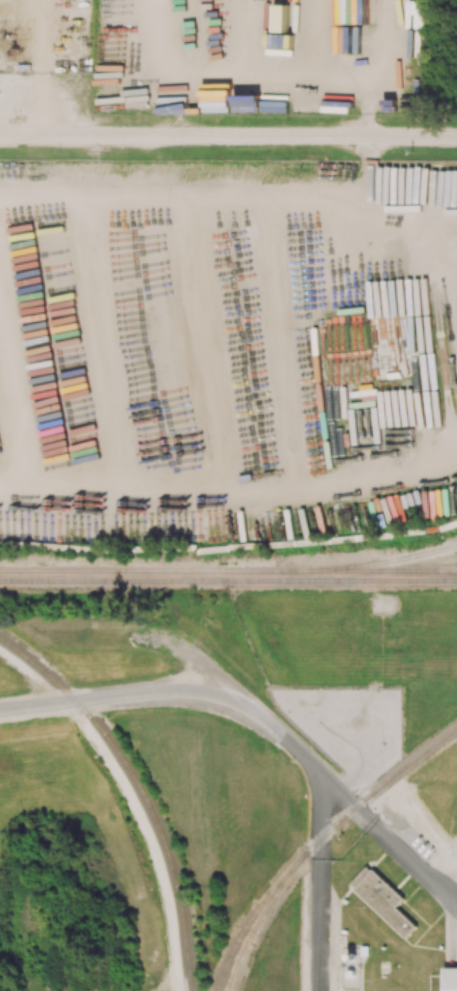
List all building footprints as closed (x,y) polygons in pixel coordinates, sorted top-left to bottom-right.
[(417,927),(396,907),(404,899),(367,865),(349,884),(406,938),(417,927)] [(444,967),(444,990),(456,990),(456,968),(444,967)]
